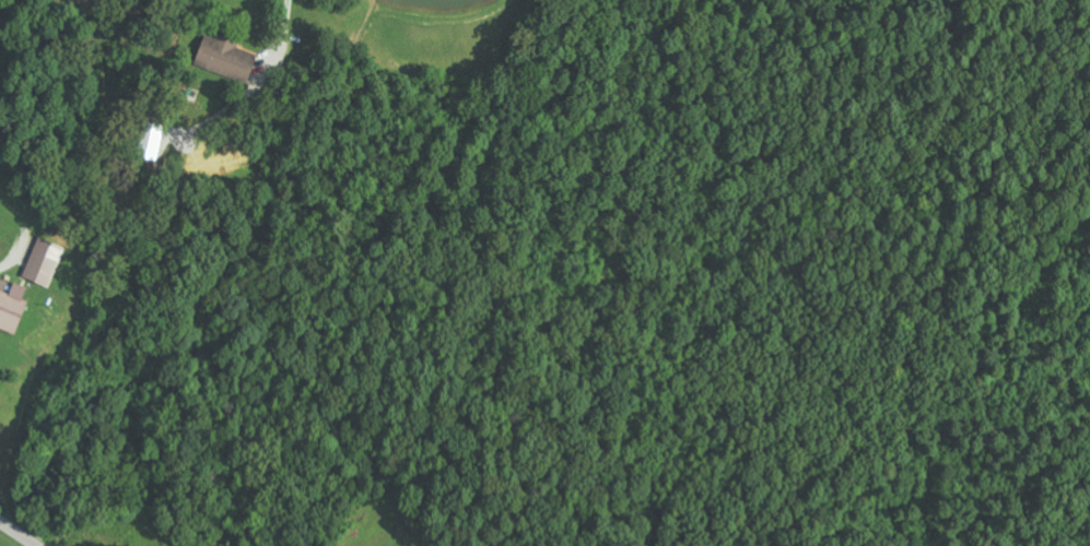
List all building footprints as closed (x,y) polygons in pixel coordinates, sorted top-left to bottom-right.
[(239,47),(241,41),(218,33),(216,38),(207,34),(196,63),(249,82),(259,54),(239,47)] [(159,160),(163,124),(149,122),(145,158),(159,160)] [(51,288),(67,248),(40,237),(23,276),(51,288)] [(18,334),(30,301),(24,299),(29,287),(15,282),(11,293),(0,289),(0,327),(18,334)]
